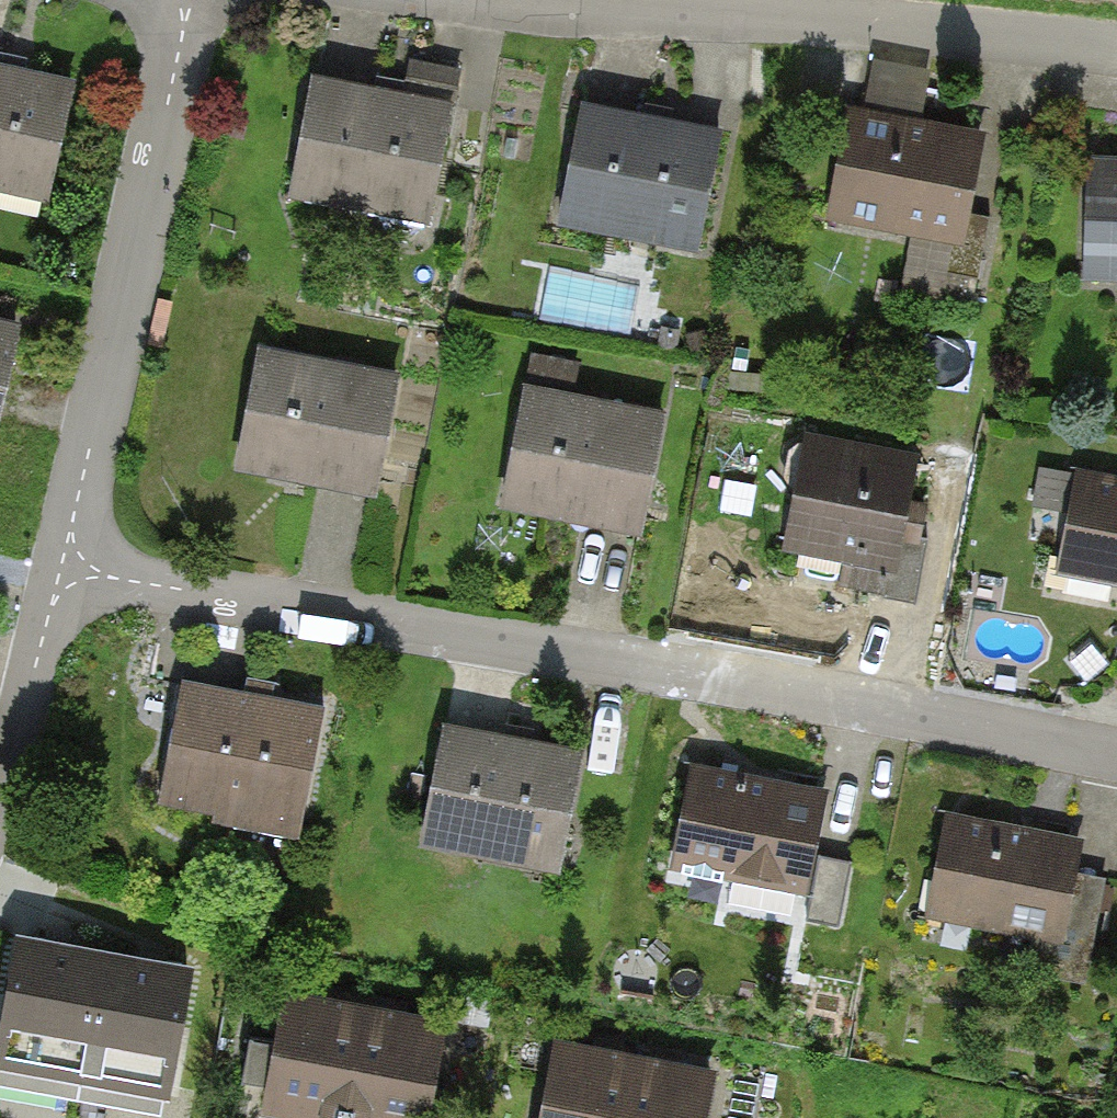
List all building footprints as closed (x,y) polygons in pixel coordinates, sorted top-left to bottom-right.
[(926,75),(875,65),(867,108),(917,118),(926,75)] [(0,74),(0,211),(39,221),(74,94),(0,74)] [(308,78),(280,211),(426,241),(453,108),(308,78)] [(719,135),(574,107),(548,238),(694,266),(719,135)] [(978,141),(842,117),(821,238),(957,262),(978,141)] [(1083,163),(1081,296),(1116,296),(1116,163),(1083,163)] [(15,337),(0,334),(0,396),(15,337)] [(252,354),(227,476),(371,506),(397,383),(252,354)] [(517,391),(491,514),(636,544),(661,420),(517,391)] [(919,463),(801,443),(782,558),(900,577),(919,463)] [(1069,474),(1048,587),(1116,600),(1116,483),(1069,474)] [(145,821),(288,850),(316,713),(173,684),(145,821)] [(581,762),(437,732),(410,859),(555,889),(581,762)] [(816,796),(680,772),(660,892),(795,916),(816,796)] [(1079,842),(939,819),(921,930),(1061,953),(1079,842)] [(20,940),(0,1042),(0,1055),(64,1067),(59,1093),(77,1096),(104,957),(20,940)] [(166,1087),(188,974),(104,957),(77,1096),(95,1100),(101,1074),(166,1087)] [(347,1019),(266,1003),(243,1117),(327,1117),(347,1019)] [(347,1019),(327,1117),(416,1117),(433,1036),(347,1019)] [(624,1063),(541,1047),(528,1117),(614,1117),(624,1063)] [(624,1063),(614,1117),(697,1117),(705,1078),(624,1063)]
